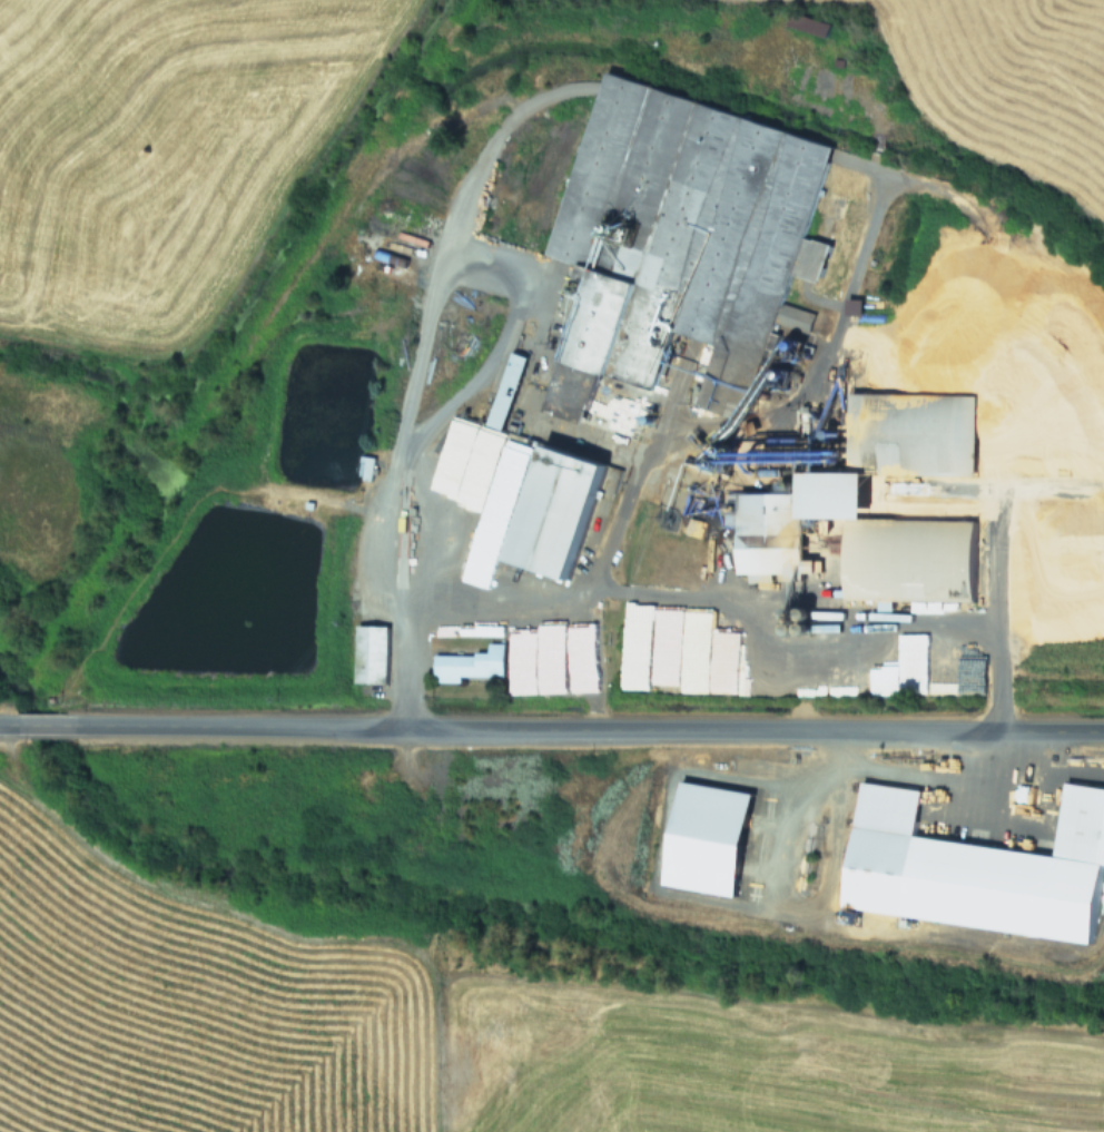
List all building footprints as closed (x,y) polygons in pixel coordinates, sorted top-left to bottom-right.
[(805,334),(811,314),(780,303),(773,323),(805,334)] [(523,356),(507,351),(482,425),(498,430),(523,356)] [(973,395),(913,394),(907,394),(865,393),(865,406),(860,406),(860,410),(868,412),(868,420),(876,420),(876,424),(889,424),(887,430),(876,430),(876,444),(881,444),(885,434),(892,437),(893,434),(894,434),(922,444),(925,469),(931,469),(934,461),(942,461),(942,468),(972,478),(973,395)] [(501,562),(563,579),(597,462),(534,444),(501,562)] [(841,599),(888,599),(888,600),(969,601),(970,521),(873,519),(859,518),(860,472),(795,471),(794,494),(734,493),(733,574),(744,574),(744,582),(768,583),(768,574),(782,574),(782,578),(794,579),(794,573),(811,573),(811,560),(799,560),(800,518),(842,519),(841,599)] [(349,683),(382,684),(383,627),(351,626),(349,683)] [(456,675),(500,676),(501,644),(484,643),(484,655),(430,653),(429,682),(456,682),(456,675)] [(746,793),(672,781),(657,885),(730,896),(746,793)] [(1097,865),(1103,866),(1103,791),(1062,785),(1051,857),(910,836),(917,790),(858,781),(839,906),(1086,943),(1097,865)]
